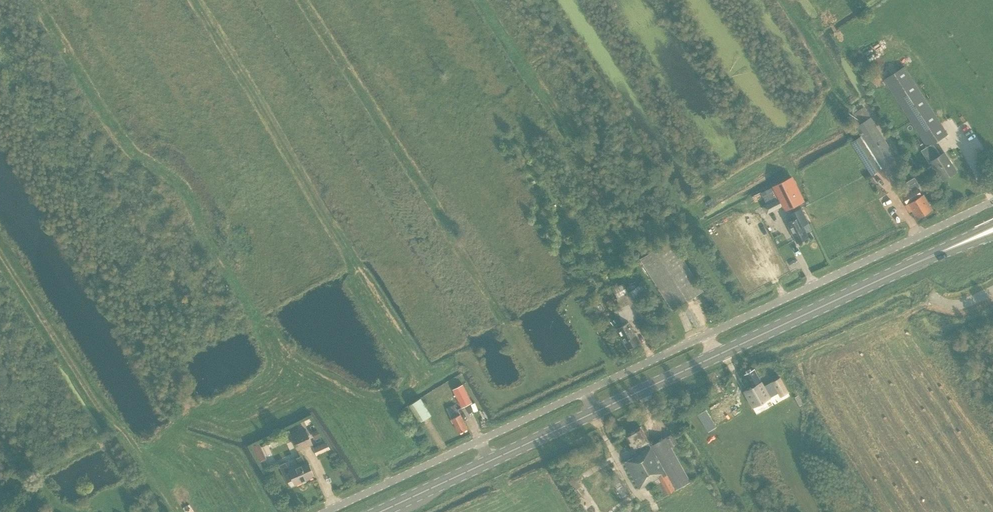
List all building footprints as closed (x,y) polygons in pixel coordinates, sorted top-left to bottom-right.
[(887,64),(898,57),(894,50),(882,57),(887,64)] [(930,160),(943,180),(957,171),(945,152),(940,155),(933,144),(948,134),(904,66),(884,79),(927,147),(922,151),(929,161),(930,160)] [(871,116),(856,126),(862,136),(852,142),(872,174),(897,159),(881,133),(882,133),(871,116)] [(792,177),(774,186),(786,209),(804,201),(792,177)] [(908,203),(917,218),(933,209),(924,194),(922,195),(917,187),(902,196),(907,203),(908,203)] [(754,203),(763,198),(760,191),(750,196),(754,203)] [(779,198),(768,203),(764,205),(768,213),(783,206),(779,198)] [(802,208),(798,210),(790,214),(793,220),(788,223),(795,238),(806,232),(803,225),(809,222),(802,208)] [(752,290),(787,273),(787,269),(758,210),(753,213),(736,213),(730,216),(730,221),(726,223),(732,236),(740,235),(733,239),(736,246),(737,252),(748,252),(748,256),(747,256),(741,259),(741,266),(747,277),(747,280),(752,290)] [(671,239),(640,259),(672,310),(703,290),(671,239)] [(634,347),(634,346),(640,343),(629,322),(642,315),(630,292),(628,293),(623,283),(613,289),(618,298),(617,299),(621,308),(614,311),(622,325),(617,328),(628,349),(629,348),(631,349),(634,347)] [(754,369),(744,374),(751,387),(744,391),(753,407),(770,398),(770,397),(779,392),(781,396),(788,392),(780,377),(764,386),(754,369)] [(452,418),(461,414),(458,409),(472,402),(463,384),(454,390),(453,389),(452,390),(448,383),(434,392),(439,398),(452,391),(457,400),(453,402),(455,405),(447,409),(452,418)] [(420,423),(431,415),(421,398),(409,405),(420,423)] [(708,431),(717,426),(706,409),(698,415),(708,431)] [(461,414),(452,418),(459,433),(468,428),(461,414)] [(291,436),(302,432),(300,426),(289,429),(291,436)] [(641,427),(625,435),(634,451),(635,451),(636,454),(632,456),(633,457),(625,462),(640,488),(659,478),(667,494),(690,482),(671,446),(677,443),(672,434),(651,446),(649,442),(650,442),(641,427)] [(313,443),(307,431),(293,437),(299,450),(313,443)] [(314,447),(318,456),(331,450),(328,441),(314,447)] [(264,458),(272,456),(268,444),(261,446),(264,458)] [(293,479),(296,485),(315,476),(309,461),(305,463),(302,455),(295,459),(298,466),(289,470),(286,462),(280,465),(287,482),(293,479)] [(145,491),(140,483),(138,484),(135,479),(130,482),(133,487),(135,486),(140,494),(145,491)] [(640,511),(654,511),(648,497),(636,501),(640,511)]
